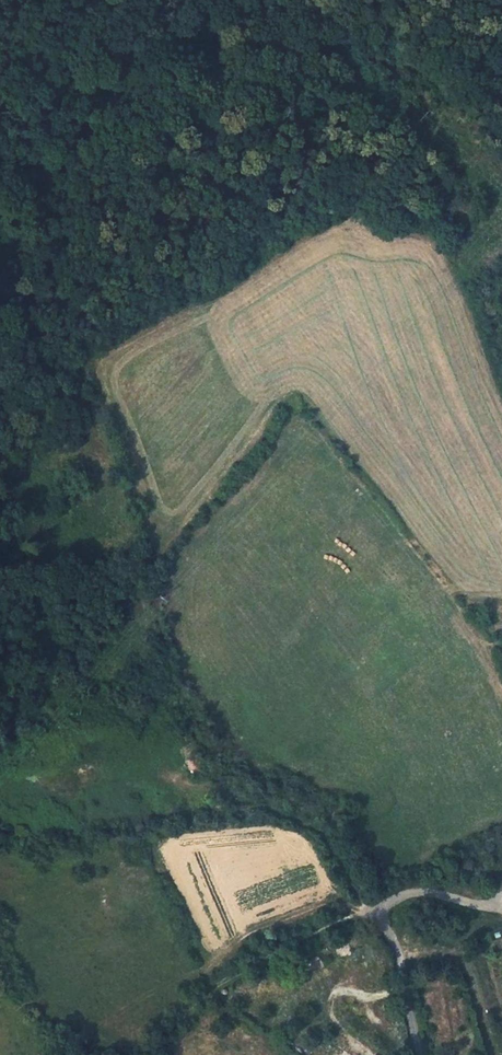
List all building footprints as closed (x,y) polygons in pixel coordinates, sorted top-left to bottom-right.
[(348,943),(334,948),(338,958),(352,953),(348,943)]
